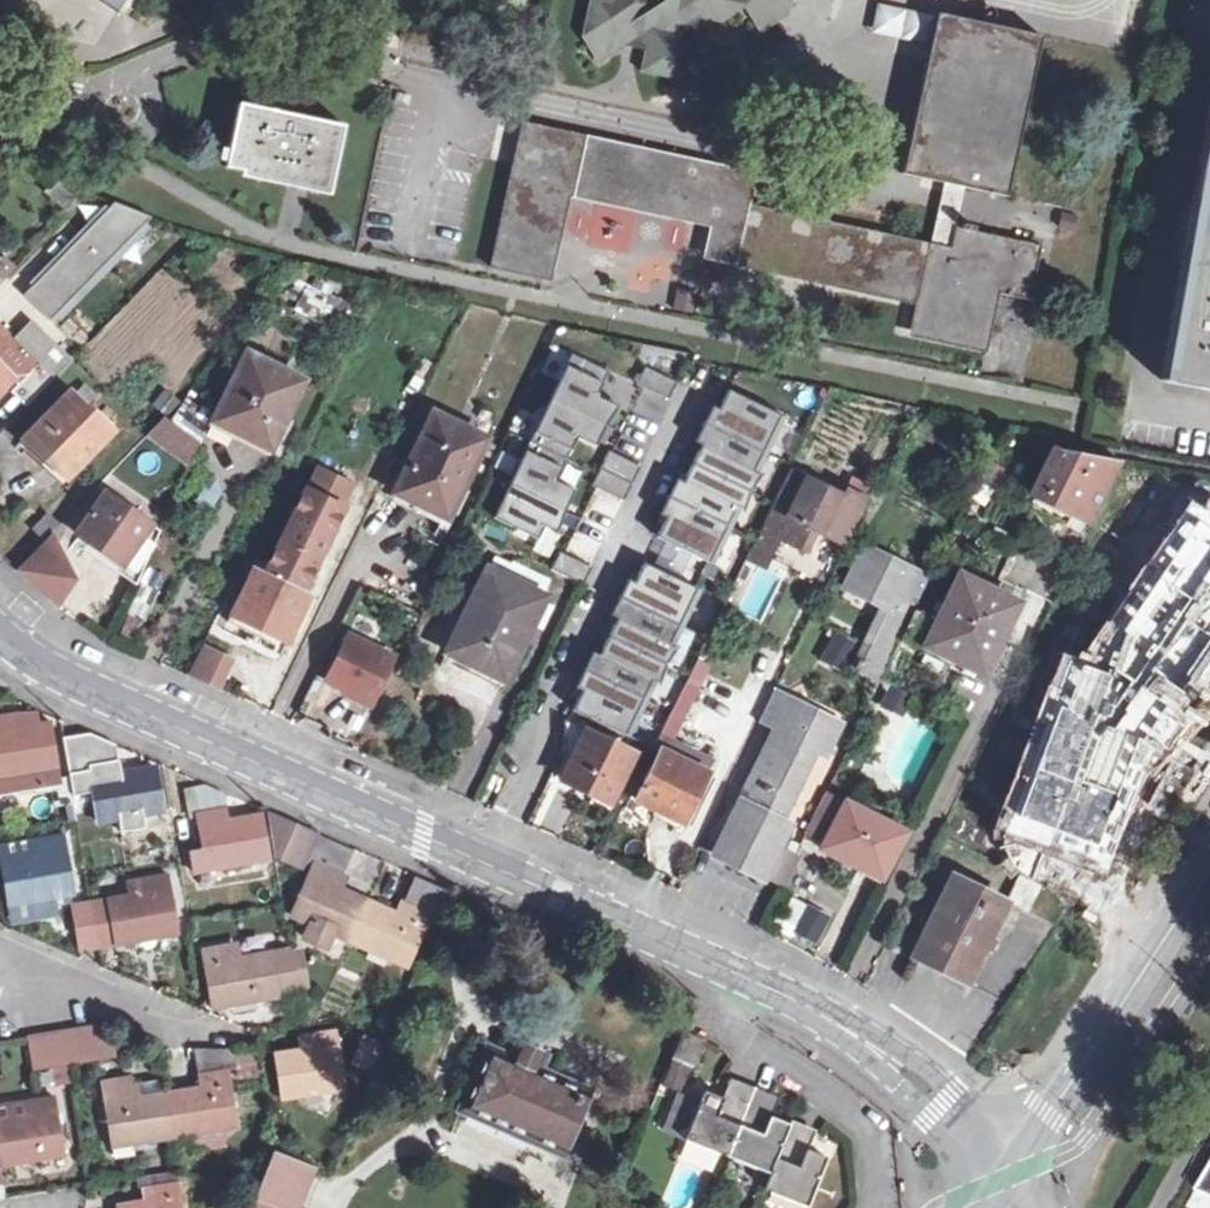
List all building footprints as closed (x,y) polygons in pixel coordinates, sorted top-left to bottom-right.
[(612,3),(597,0),(592,0),(582,44),(591,57),(612,62),(626,53),(646,58),(644,70),(652,82),(684,89),(700,80),(704,58),(696,46),(700,28),(718,32),(746,16),(754,28),(766,22),(776,24),(789,16),(792,0),(613,0),(612,3)] [(876,3),(870,34),(924,44),(929,13),(876,3)] [(1040,38),(936,15),(901,173),(1005,197),(1040,38)] [(1158,379),(1209,389),(1209,93),(1158,379)] [(343,124),(240,102),(226,165),(329,187),(343,124)] [(759,172),(521,120),(513,158),(490,259),(545,272),(565,186),(707,218),(702,253),(912,300),(907,333),(987,351),(997,299),(1028,305),(1039,248),(956,229),(951,251),(751,205),(759,172)] [(116,202),(25,295),(52,320),(152,217),(116,202)] [(677,286),(672,308),(692,313),(698,291),(677,286)] [(32,320),(14,339),(55,379),(74,359),(32,320)] [(13,342),(0,331),(0,356),(13,342)] [(302,378),(245,353),(214,421),(244,435),(271,447),(302,378)] [(564,361),(495,534),(549,556),(582,471),(565,464),(576,438),(599,447),(616,404),(595,396),(603,377),(564,361)] [(54,379),(39,365),(12,393),(26,407),(54,379)] [(0,366),(0,391),(12,378),(0,366)] [(637,385),(669,398),(676,382),(645,368),(637,385)] [(822,402),(745,387),(732,415),(807,431),(822,402)] [(40,454),(47,461),(54,455),(73,474),(79,468),(114,432),(72,392),(25,439),(40,454)] [(484,439),(435,414),(395,492),(445,517),(484,439)] [(152,434),(190,462),(197,445),(170,424),(165,420),(152,434)] [(1062,450),(1040,493),(1073,509),(1096,520),(1124,463),(1062,450)] [(608,452),(578,529),(566,525),(548,572),(587,587),(635,462),(608,452)] [(67,481),(73,474),(54,455),(47,461),(67,481)] [(785,494),(765,531),(782,540),(796,547),(808,554),(820,533),(849,548),(871,502),(851,491),(847,498),(812,480),(800,502),(785,494)] [(307,489),(265,575),(302,593),(344,508),(307,489)] [(1073,509),(1040,493),(1032,509),(1065,525),(1073,509)] [(101,551),(140,579),(160,532),(109,495),(78,535),(101,551)] [(36,529),(48,541),(53,536),(60,529),(47,518),(36,529)] [(48,541),(36,529),(25,540),(37,552),(48,541)] [(782,540),(765,531),(751,559),(767,567),(782,540)] [(643,554),(638,566),(702,596),(718,562),(654,532),(643,554)] [(70,572),(53,536),(48,541),(37,552),(17,572),(59,606),(67,589),(70,572)] [(625,561),(638,566),(643,554),(632,549),(625,561)] [(844,593),(890,615),(912,626),(917,614),(932,584),(866,550),(844,593)] [(633,622),(579,736),(556,784),(585,799),(610,812),(634,764),(629,761),(702,596),(638,566),(625,561),(602,607),(633,622)] [(265,575),(254,569),(228,622),(260,638),(282,648),(309,596),(302,593),(265,575)] [(912,626),(905,639),(927,649),(984,677),(1002,639),(1018,608),(961,581),(938,625),(917,614),(912,626)] [(536,608),(482,582),(441,662),(479,680),(496,688),(536,608)] [(136,639),(144,620),(132,614),(124,634),(136,639)] [(912,626),(890,615),(872,651),(866,648),(856,669),(883,683),(905,639),(912,626)] [(833,631),(820,660),(846,672),(859,643),(833,631)] [(370,708),(394,660),(346,635),(323,680),(336,687),(353,696),(352,699),(370,708)] [(187,676),(199,681),(207,664),(195,658),(187,676)] [(680,740),(708,664),(692,658),(664,735),(680,740)] [(841,725),(792,701),(796,695),(780,686),(764,720),(780,728),(719,850),(752,866),(783,882),(800,849),(782,841),(793,820),(786,817),(821,749),(828,753),(841,725)] [(905,707),(890,699),(879,721),(894,729),(905,707)] [(13,733),(42,730),(39,716),(12,720),(13,733)] [(67,777),(33,782),(31,772),(53,769),(46,730),(42,730),(13,733),(12,720),(2,722),(0,722),(0,798),(34,793),(39,813),(73,809),(71,797),(67,777)] [(67,777),(71,797),(92,792),(98,823),(117,820),(119,834),(162,828),(150,764),(116,749),(100,742),(61,747),(67,777)] [(637,810),(666,824),(681,831),(707,781),(660,760),(637,810)] [(264,858),(256,813),(224,817),(220,794),(214,792),(200,786),(178,789),(183,816),(190,815),(196,851),(185,852),(188,870),(221,864),(221,860),(240,856),(241,862),(264,858)] [(224,817),(256,813),(255,810),(220,794),(224,817)] [(823,805),(806,837),(823,845),(820,852),(846,865),(858,871),(856,875),(882,887),(907,836),(844,805),(839,813),(823,805)] [(325,934),(348,944),(364,907),(334,893),(349,855),(327,845),(313,838),(314,835),(287,823),(262,812),(269,852),(308,869),(288,918),(306,925),(307,922),(326,930),(325,934)] [(6,863),(11,903),(31,901),(35,916),(42,915),(52,913),(50,897),(72,894),(63,843),(34,847),(36,858),(6,863)] [(4,851),(6,863),(36,858),(34,847),(4,851)] [(91,906),(100,949),(125,944),(141,940),(141,935),(159,932),(160,937),(182,933),(172,875),(145,879),(147,896),(91,906)] [(1007,902),(952,876),(912,957),(930,967),(965,984),(1007,902)] [(364,907),(348,944),(364,950),(365,947),(384,955),(383,958),(404,968),(438,889),(425,883),(413,878),(394,920),(364,907)] [(776,929),(819,946),(831,913),(789,897),(776,929)] [(31,901),(11,903),(13,920),(35,916),(31,901)] [(83,952),(100,949),(91,906),(75,910),(83,952)] [(298,998),(292,971),(289,954),(227,963),(225,948),(199,951),(210,1009),(224,1007),(239,1006),(238,999),(258,997),(259,1002),(298,998)] [(107,1027),(88,1030),(93,1062),(113,1059),(107,1027)] [(67,1033),(73,1065),(93,1062),(88,1030),(67,1033)] [(70,1066),(73,1065),(67,1033),(48,1036),(53,1069),(70,1066)] [(53,1069),(48,1036),(26,1040),(32,1072),(53,1069)] [(274,1064),(281,1103),(300,1100),(299,1095),(319,1092),(320,1096),(344,1092),(334,1036),(305,1041),(306,1051),(307,1058),(274,1064)] [(685,1037),(675,1060),(697,1069),(706,1047),(685,1037)] [(208,1052),(194,1053),(199,1089),(169,1094),(176,1135),(194,1132),(193,1128),(210,1124),(212,1130),(236,1126),(228,1074),(234,1073),(231,1052),(208,1052)] [(459,1114),(531,1151),(537,1138),(559,1149),(582,1105),(533,1079),(540,1065),(517,1053),(509,1068),(488,1058),(459,1114)] [(259,1077),(257,1056),(235,1057),(237,1079),(259,1077)] [(132,1100),(130,1086),(130,1084),(126,1084),(125,1078),(116,1080),(101,1083),(111,1146),(136,1142),(136,1137),(153,1134),(155,1139),(176,1135),(169,1094),(132,1100)] [(132,1100),(169,1094),(167,1080),(130,1086),(132,1100)] [(704,1094),(684,1142),(767,1176),(763,1190),(802,1207),(805,1207),(825,1158),(812,1153),(799,1148),(805,1130),(789,1123),(788,1127),(776,1121),(764,1116),(772,1101),(737,1085),(728,1105),(717,1100),(704,1094)] [(2,1163),(25,1160),(24,1153),(45,1150),(46,1155),(69,1152),(59,1099),(25,1104),(0,1109),(0,1152),(2,1163)] [(537,1138),(531,1151),(553,1162),(559,1149),(537,1138)] [(255,1202),(271,1207),(295,1207),(311,1169),(274,1155),(255,1202)] [(1188,1206),(1192,1207),(1209,1207),(1209,1166),(1197,1187),(1188,1206)] [(180,1173),(149,1179),(153,1202),(126,1205),(123,1207),(186,1207),(180,1173)]
